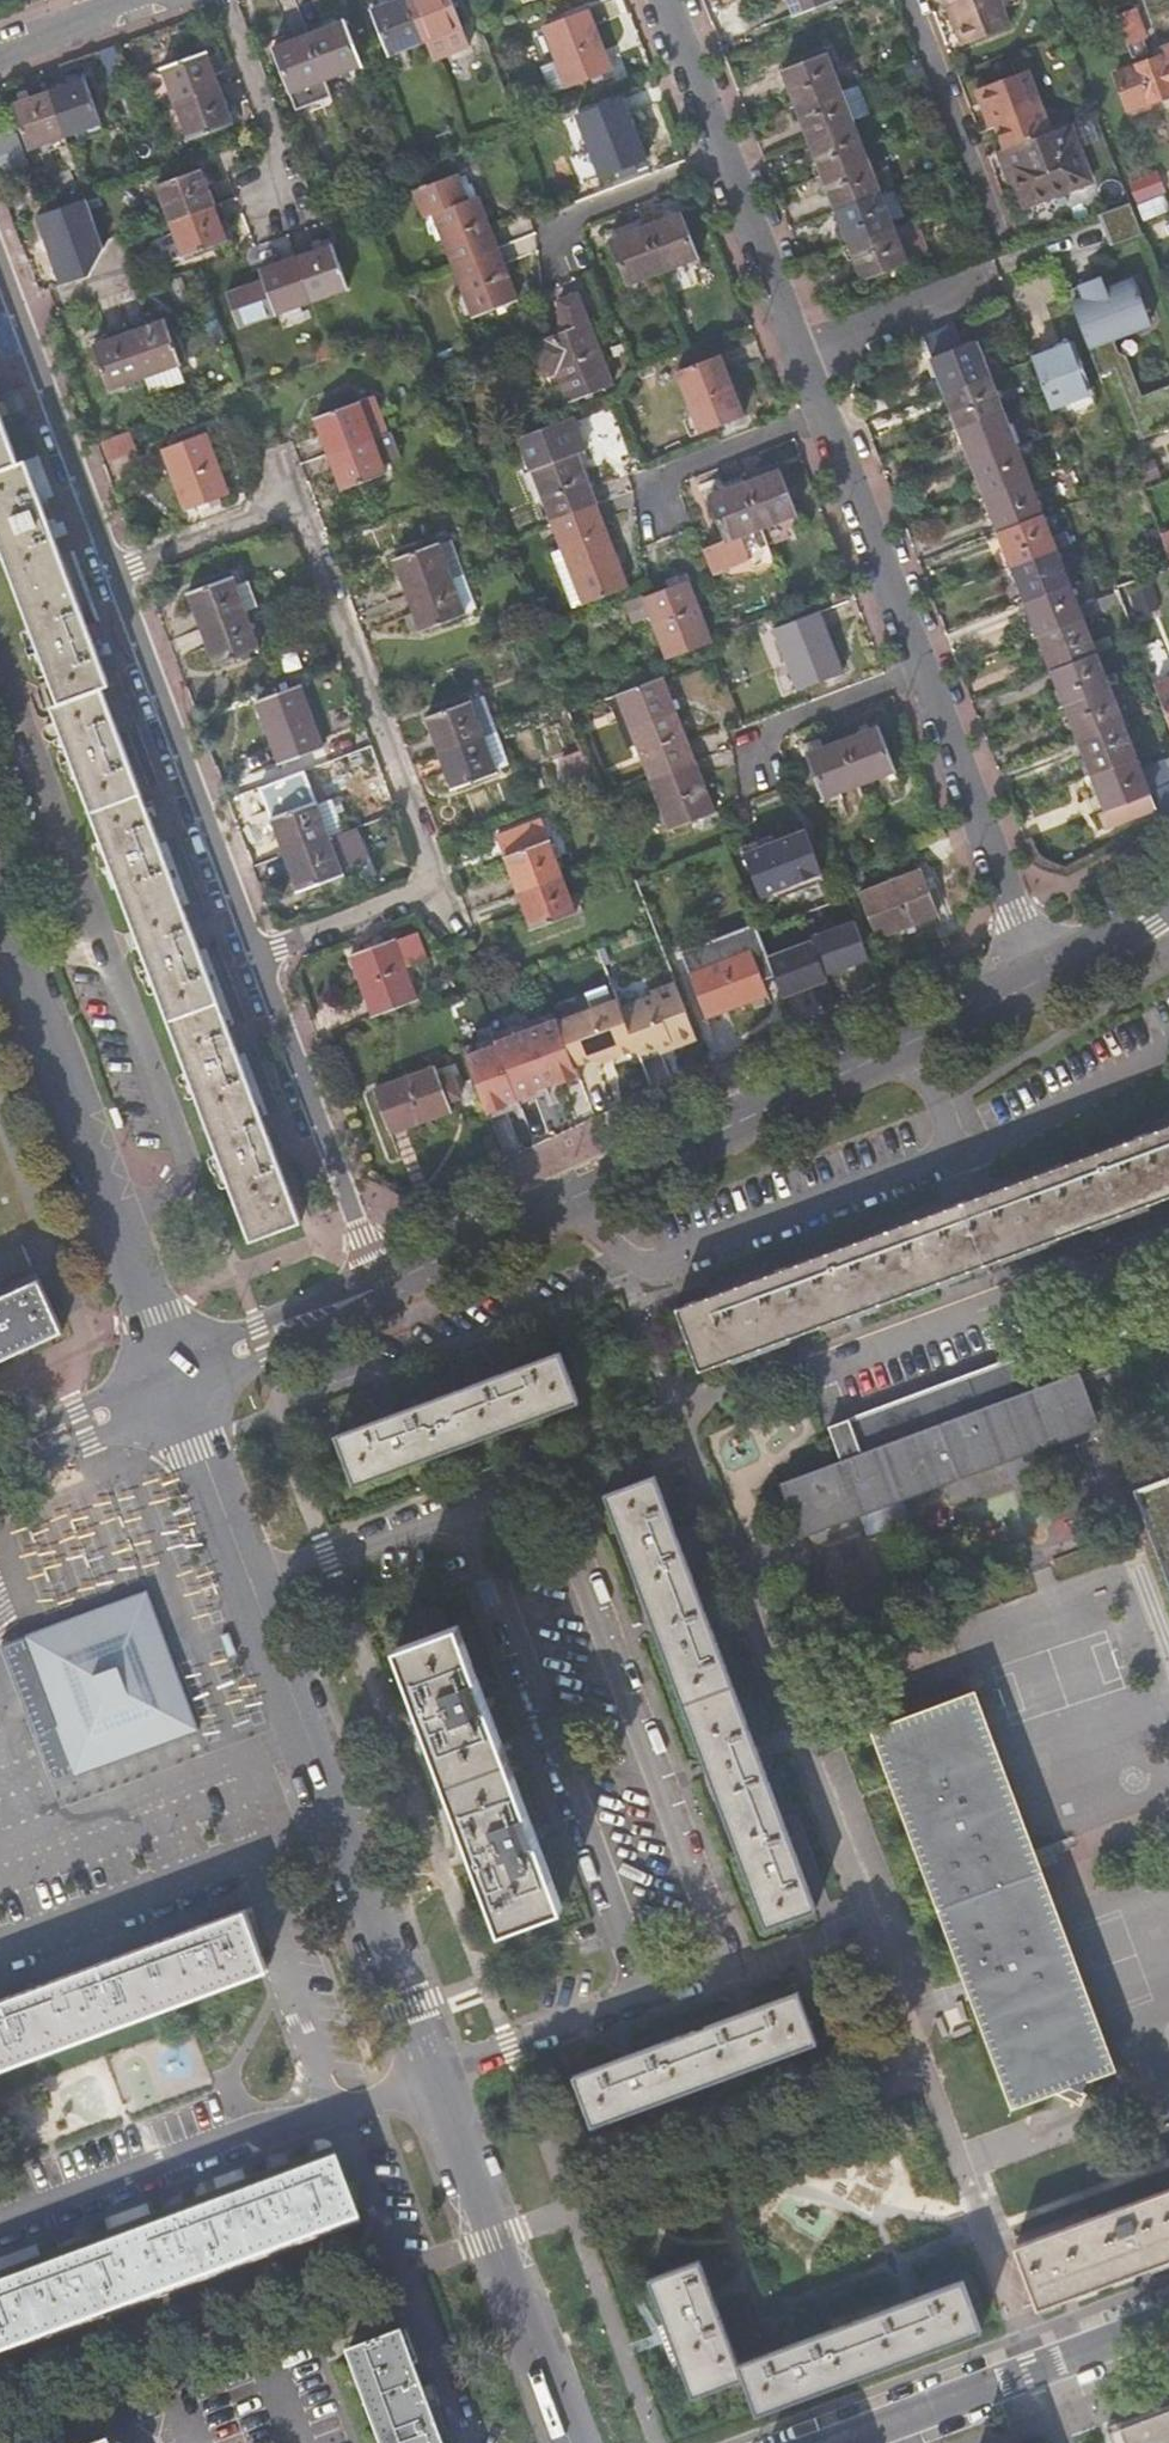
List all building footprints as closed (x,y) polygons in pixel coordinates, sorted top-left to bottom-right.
[(409,0),(401,0),(371,12),(387,56),(424,41),(409,0)] [(424,41),(459,28),(449,0),(409,0),(424,41)] [(793,17),(837,1),(837,0),(786,0),(793,17)] [(962,38),(968,36),(955,0),(948,0),(962,38)] [(968,36),(971,43),(1010,28),(1003,10),(999,0),(955,0),(968,36)] [(1015,0),(999,0),(1003,10),(1017,5),(1015,0)] [(1139,4),(1119,11),(1130,43),(1151,36),(1139,4)] [(556,61),(540,68),(551,95),(610,72),(586,10),(543,27),(556,61)] [(343,22),(307,36),(325,80),(361,66),(343,22)] [(325,80),(307,36),(271,50),(288,94),(325,80)] [(1133,66),(1147,103),(1168,95),(1168,45),(1157,50),(1159,56),(1133,66)] [(115,47),(99,52),(108,78),(124,73),(115,47)] [(162,69),(175,105),(219,89),(206,53),(162,69)] [(781,71),(795,108),(839,92),(825,55),(781,71)] [(1147,103),(1133,66),(1114,74),(1129,110),(1147,103)] [(996,129),(1005,151),(1050,133),(1041,112),(1027,72),(976,91),(991,131),(996,129)] [(85,80),(49,93),(64,136),(100,124),(85,80)] [(219,89),(175,105),(188,141),(232,124),(219,89)] [(839,92),(795,108),(808,142),(852,125),(839,92)] [(64,136),(49,93),(12,105),(27,150),(64,136)] [(620,99),(577,116),(601,177),(644,161),(620,99)] [(1050,133),(1056,131),(1047,110),(1041,112),(1050,133)] [(852,125),(808,142),(821,176),(865,159),(852,125)] [(1005,151),(1018,185),(1027,205),(1088,182),(1067,127),(1056,131),(1050,133),(1005,151)] [(999,153),(996,154),(1009,188),(1018,185),(1005,151),(999,153)] [(865,159),(821,176),(835,210),(879,194),(865,159)] [(156,185),(169,222),(213,206),(199,169),(156,185)] [(1158,169),(1135,179),(1144,198),(1167,188),(1158,169)] [(432,213),(453,265),(496,249),(475,196),(466,200),(456,174),(428,185),(427,183),(417,186),(418,188),(412,191),(423,217),(432,213)] [(879,194),(835,210),(848,246),(892,229),(879,194)] [(56,283),(92,276),(88,255),(104,252),(93,196),(41,206),(56,283)] [(1113,240),(1142,230),(1132,200),(1103,210),(1113,240)] [(213,206),(169,222),(183,258),(227,242),(213,206)] [(681,213),(644,227),(661,271),(698,257),(681,213)] [(661,271),(644,227),(609,241),(626,285),(661,271)] [(892,229),(848,246),(862,283),(906,265),(892,229)] [(331,245),(295,258),(311,301),(347,289),(331,245)] [(496,249),(453,265),(473,316),(515,300),(496,249)] [(311,301),(295,258),(259,271),(262,280),(226,293),(239,327),(274,314),(275,315),(311,301)] [(1106,273),(1067,286),(1088,347),(1155,324),(1138,274),(1109,283),(1106,273)] [(562,334),(532,345),(543,373),(554,369),(568,403),(611,386),(575,292),(558,299),(562,334)] [(220,328),(214,312),(204,315),(209,331),(213,341),(223,337),(220,328)] [(165,320),(129,333),(145,377),(152,394),(184,383),(177,366),(181,365),(165,320)] [(145,377),(129,333),(91,346),(107,391),(145,377)] [(930,359),(944,394),(988,377),(975,342),(930,359)] [(1071,345),(1031,361),(1045,397),(1053,417),(1070,411),(1072,416),(1095,408),(1071,345)] [(719,356),(675,372),(699,434),(742,418),(719,356)] [(988,377),(944,394),(958,429),(1002,413),(988,377)] [(1148,432),(1168,426),(1168,384),(1137,394),(1148,432)] [(316,418),(329,455),(372,438),(386,433),(373,397),(359,402),(316,418)] [(5,404),(0,407),(0,424),(4,422),(3,417),(9,414),(5,404)] [(1002,413),(958,429),(971,464),(1015,448),(1002,413)] [(551,522),(595,504),(575,453),(572,445),(580,441),(571,418),(519,438),(531,470),(551,522)] [(4,422),(0,424),(0,506),(38,488),(28,461),(20,464),(4,422)] [(372,438),(382,465),(399,458),(389,432),(386,433),(372,438)] [(206,433),(162,450),(185,512),(229,496),(206,433)] [(372,438),(329,455),(342,491),(385,474),(382,465),(372,438)] [(572,445),(575,453),(583,450),(580,441),(572,445)] [(1015,448),(971,464),(985,499),(1029,483),(1015,448)] [(743,484),(760,528),(796,514),(779,470),(743,484)] [(743,484),(740,477),(714,487),(717,494),(708,498),(725,542),(702,551),(712,576),(749,562),(740,538),(761,530),(760,528),(743,484)] [(1029,483),(985,499),(998,533),(1042,516),(1029,483)] [(250,1241),(302,1221),(269,1134),(278,1131),(272,1116),(263,1120),(120,733),(129,729),(123,714),(114,717),(103,688),(111,685),(93,639),(100,636),(95,623),(88,626),(49,521),(57,518),(52,504),(45,507),(38,488),(0,506),(0,543),(4,555),(31,628),(40,652),(49,675),(59,704),(52,706),(58,722),(48,726),(45,728),(44,731),(44,735),(46,739),(50,742),(53,742),(55,742),(64,765),(73,761),(82,783),(103,842),(112,864),(120,887),(141,944),(150,967),(158,991),(188,1072),(197,1097),(218,1153),(230,1184),(250,1241)] [(595,504),(551,522),(571,574),(615,556),(595,504)] [(1042,516),(998,533),(1011,568),(1055,552),(1042,516)] [(1161,529),(1168,551),(1168,526),(1161,529)] [(438,543),(451,578),(466,615),(481,609),(453,537),(438,543)] [(394,560),(408,595),(451,578),(438,543),(394,560)] [(1055,552),(1011,568),(1024,603),(1069,586),(1055,552)] [(189,593),(203,631),(247,614),(233,576),(189,593)] [(451,578),(408,595),(421,632),(466,615),(451,578)] [(687,581),(644,598),(667,659),(710,642),(687,581)] [(1069,586),(1024,603),(1038,638),(1082,621),(1069,586)] [(817,612),(774,629),(798,691),(842,674),(817,612)] [(247,614),(203,631),(216,665),(260,649),(247,614)] [(1082,621),(1038,638),(1051,672),(1095,655),(1082,621)] [(1095,655),(1051,672),(1064,707),(1109,690),(1095,655)] [(1168,727),(1168,683),(1155,689),(1163,712),(1168,727)] [(299,686),(255,702),(278,764),(323,748),(299,686)] [(1109,690),(1064,707),(1078,742),(1122,725),(1109,690)] [(426,717),(439,753),(483,736),(469,701),(426,717)] [(630,728),(650,779),(694,762),(674,711),(630,728)] [(1091,776),(1135,760),(1122,725),(1078,742),(1091,776)] [(842,741),(858,785),(895,771),(878,727),(842,741)] [(483,736),(439,753),(452,790),(497,773),(483,736)] [(822,799),(858,785),(842,741),(822,749),(819,742),(803,748),(822,799)] [(1155,811),(1135,760),(1091,776),(1097,793),(1105,812),(1099,815),(1105,830),(1155,811)] [(694,762),(650,779),(669,831),(714,814),(694,762)] [(1091,776),(1085,779),(1091,795),(1097,793),(1091,776)] [(272,818),(285,855),(329,839),(346,833),(332,795),(272,818)] [(805,830),(744,853),(760,897),(822,874),(805,830)] [(329,839),(285,855),(298,891),(343,875),(329,839)] [(505,856),(518,894),(562,877),(548,841),(505,856)] [(920,870),(858,895),(875,939),(937,915),(920,870)] [(562,877),(518,894),(532,930),(576,914),(562,877)] [(768,950),(784,993),(873,959),(857,917),(768,950)] [(394,940),(350,955),(373,1018),(417,1001),(405,969),(424,961),(414,933),(394,941),(394,940)] [(751,950),(689,973),(705,1018),(767,995),(751,950)] [(149,994),(158,991),(150,967),(140,971),(149,994)] [(696,1039),(675,983),(650,992),(651,996),(621,1008),(635,1044),(637,1049),(639,1054),(671,1042),(673,1048),(696,1039)] [(617,1000),(558,1024),(575,1067),(597,1058),(612,1052),(614,1058),(637,1049),(635,1044),(621,1008),(617,1000)] [(516,1091),(575,1067),(558,1024),(499,1048),(516,1091)] [(612,1052),(597,1058),(599,1064),(614,1058),(612,1052)] [(435,1068),(374,1090),(389,1134),(451,1111),(448,1101),(461,1097),(451,1071),(438,1076),(435,1068)] [(189,1100),(197,1097),(188,1072),(179,1075),(189,1100)] [(682,1311),(710,1381),(1168,1203),(1168,1122),(682,1311)] [(221,1187),(230,1184),(218,1153),(209,1156),(221,1187)] [(0,1297),(0,1361),(64,1332),(40,1279),(0,1297)] [(843,1542),(838,1525),(1095,1428),(1064,1342),(1060,1344),(826,1430),(839,1464),(821,1471),(826,1485),(783,1502),(800,1547),(803,1556),(843,1542)] [(543,1347),(337,1426),(360,1484),(566,1406),(543,1347)] [(761,1925),(812,1906),(647,1469),(598,1490),(761,1925)] [(1130,1487),(1168,1592),(1168,1472),(1130,1487)] [(148,1592),(108,1607),(67,1622),(28,1636),(79,1773),(117,1759),(157,1744),(198,1729),(148,1592)] [(62,1606),(67,1622),(108,1607),(103,1592),(62,1606)] [(450,1622),(389,1646),(491,1915),(495,1923),(556,1900),(450,1622)] [(872,1735),(1012,2107),(1117,2067),(1051,1896),(975,1697),(897,1724),(895,1716),(868,1726),(872,1735)] [(164,1762),(157,1744),(117,1759),(124,1777),(164,1762)] [(43,1775),(2,1784),(7,1802),(47,1793),(43,1775)] [(0,2002),(0,2067),(267,1971),(246,1913),(0,2002)] [(807,2013),(830,2004),(823,1986),(800,1994),(807,2013)] [(791,1999),(571,2079),(588,2127),(809,2046),(791,1999)] [(338,2163),(282,2183),(197,2214),(85,2256),(0,2287),(0,2356),(361,2223),(338,2163)] [(1038,2306),(1168,2258),(1168,2189),(1015,2244),(1038,2306)] [(698,2259),(648,2278),(693,2395),(744,2375),(757,2411),(981,2326),(962,2276),(737,2362),(698,2259)] [(396,2326),(345,2346),(349,2355),(344,2356),(377,2442),(441,2442),(415,2375),(396,2326)] [(1084,2426),(1090,2442),(1168,2442),(1168,2395),(1118,2413),(1084,2426)]
